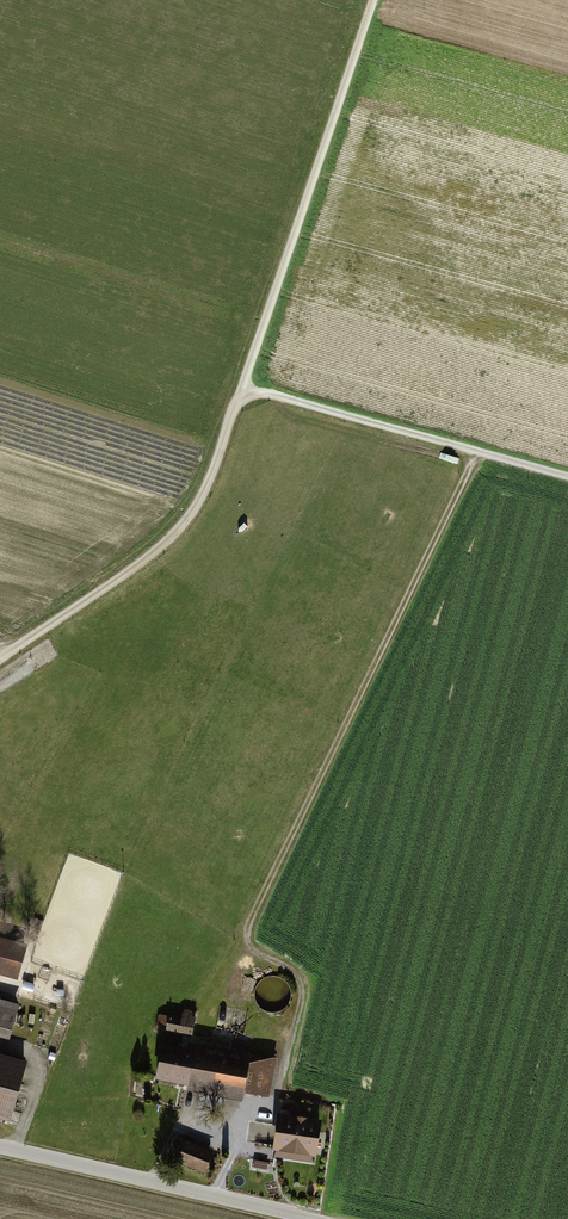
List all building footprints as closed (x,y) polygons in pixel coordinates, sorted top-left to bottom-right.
[(0,938),(0,976),(17,981),(28,946),(0,938)] [(0,998),(0,1037),(10,1040),(19,1003),(0,998)] [(156,1029),(193,1036),(196,1019),(193,1019),(195,1011),(184,1009),(183,1017),(159,1013),(156,1029)] [(277,1056),(184,1038),(183,1046),(164,1042),(157,1078),(188,1084),(186,1089),(244,1101),(246,1091),(270,1096),(277,1056)] [(12,1119),(27,1060),(0,1053),(0,1116),(12,1119)] [(285,1116),(279,1152),(316,1158),(323,1113),(300,1109),(298,1118),(285,1116)] [(214,1150),(184,1138),(174,1160),(205,1172),(214,1150)] [(255,1160),(253,1167),(267,1169),(268,1163),(255,1160)]
